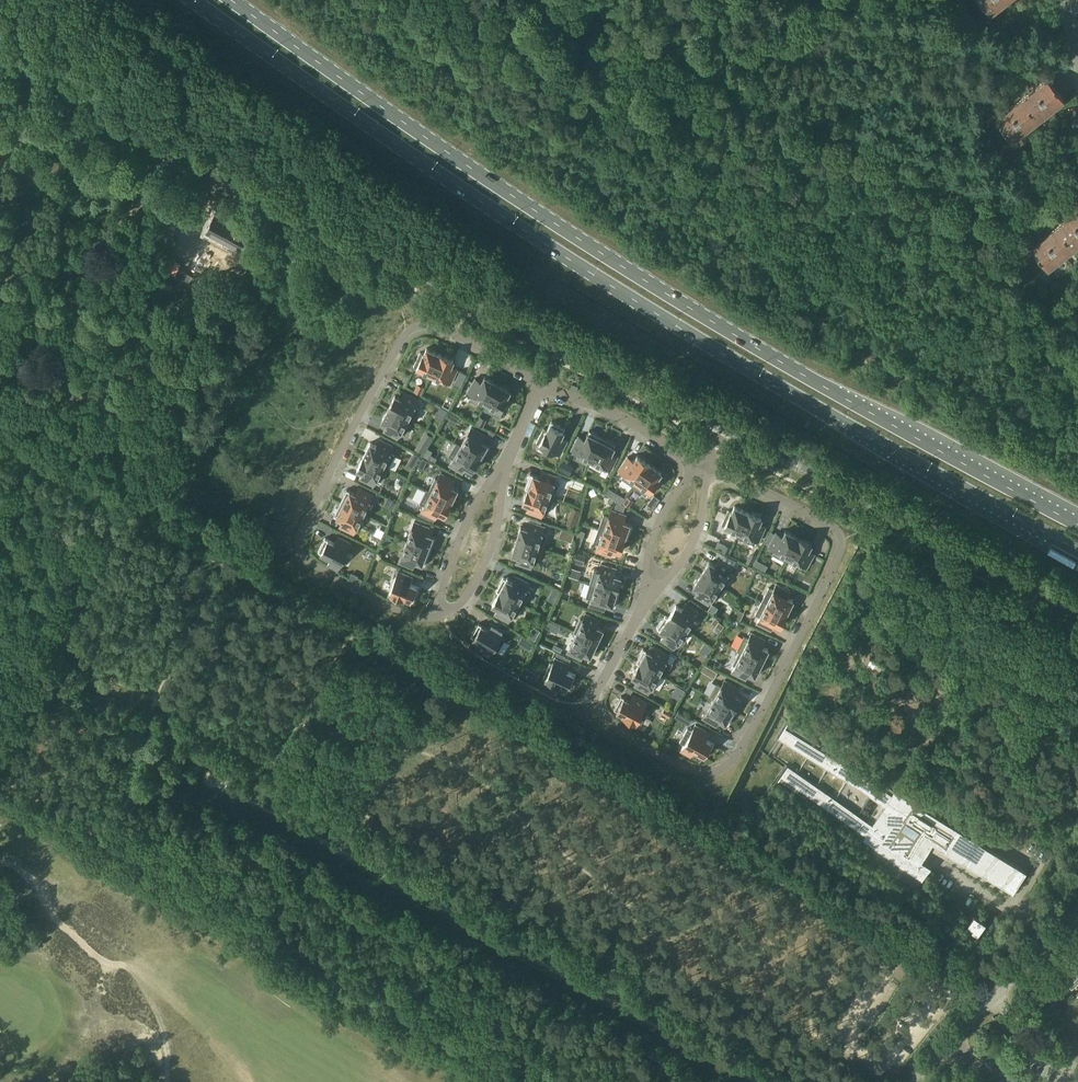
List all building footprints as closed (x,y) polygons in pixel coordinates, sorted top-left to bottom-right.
[(990,14),(1007,0),(979,0),(990,14)] [(995,119),(1012,140),(1064,99),(1047,77),(995,119)] [(1030,247),(1047,268),(1077,243),(1077,209),(1030,247)] [(206,227),(202,235),(216,242),(220,236),(225,238),(232,223),(231,223),(215,215),(208,229),(206,227)] [(220,236),(216,242),(235,252),(238,245),(239,246),(247,231),(244,230),(245,228),(232,221),(231,223),(232,223),(225,238),(220,236)] [(414,366),(431,374),(440,354),(427,347),(424,354),(420,352),(414,366)] [(454,360),(440,354),(431,374),(451,383),(457,369),(451,366),(454,360)] [(467,391),(486,402),(498,383),(485,375),(481,382),(475,378),(467,391)] [(458,378),(456,384),(461,387),(464,381),(458,378)] [(510,390),(498,383),(486,402),(503,412),(511,398),(507,396),(510,390)] [(420,394),(423,387),(417,384),(414,390),(420,394)] [(395,395),(388,408),(408,418),(419,399),(405,392),(402,398),(395,395)] [(398,438),(408,418),(388,408),(381,421),(388,424),(385,431),(398,438)] [(476,423),(483,426),(486,420),(480,417),(476,423)] [(566,428),(552,421),(547,430),(543,428),(537,442),(560,454),(567,441),(561,437),(566,428)] [(480,457),(482,459),(490,446),(481,440),(485,434),(472,427),(461,445),(480,457)] [(578,436),(572,449),(591,459),(603,437),(590,430),(585,439),(578,436)] [(611,453),(616,443),(603,437),(591,459),(611,469),(617,456),(611,453)] [(364,455),(384,465),(393,445),(380,439),(377,445),(370,442),(364,455)] [(421,441),(416,449),(422,453),(427,445),(421,441)] [(472,470),(480,457),(461,445),(449,464),(462,472),(466,466),(472,470)] [(420,456),(414,453),(411,458),(417,461),(420,456)] [(384,465),(364,455),(357,468),(364,472),(360,478),(374,485),(384,465)] [(637,482),(650,463),(637,455),(633,461),(627,457),(619,469),(637,482)] [(422,457),(417,466),(423,469),(428,460),(422,457)] [(563,461),(559,468),(569,473),(573,466),(563,461)] [(650,463),(637,482),(652,493),(661,480),(658,478),(662,472),(650,463)] [(525,487),(549,496),(557,475),(543,470),(540,477),(530,473),(525,487)] [(441,472),(431,492),(451,502),(458,488),(451,485),(454,479),(441,472)] [(347,489),(340,502),(364,513),(373,493),(360,487),(357,493),(347,489)] [(525,487),(528,489),(523,502),(530,504),(528,511),(542,516),(549,496),(525,487)] [(445,515),(451,502),(431,492),(421,511),(435,518),(438,512),(445,515)] [(617,493),(614,498),(622,502),(625,497),(617,493)] [(623,503),(629,506),(633,500),(627,497),(623,503)] [(354,533),(364,513),(340,502),(334,515),(344,520),(340,526),(354,533)] [(739,532),(748,511),(735,505),(732,512),(728,510),(722,524),(739,532)] [(574,507),(571,515),(577,518),(580,510),(574,507)] [(625,537),(625,538),(628,539),(633,525),(623,521),(626,514),(612,509),(604,530),(625,537)] [(748,511),(739,532),(759,541),(765,527),(759,524),(762,517),(748,511)] [(415,521),(407,541),(431,551),(436,537),(426,533),(429,526),(415,521)] [(521,526),(517,540),(538,547),(545,526),(530,521),(528,528),(521,526)] [(788,556),(799,537),(786,529),(782,536),(776,532),(769,546),(788,556)] [(620,551),(625,538),(625,537),(604,530),(597,550),(611,555),(613,549),(620,551)] [(351,542),(338,536),(335,542),(325,537),(318,551),(331,558),(328,564),(338,569),(351,542)] [(799,537),(788,556),(807,567),(814,554),(808,550),(812,544),(799,537)] [(575,539),(573,548),(578,550),(581,541),(575,539)] [(531,567),(538,547),(517,540),(512,554),(519,556),(517,563),(531,567)] [(425,564),(431,551),(407,541),(399,562),(413,567),(415,560),(425,564)] [(731,548),(725,545),(722,551),(728,554),(731,548)] [(586,555),(573,551),(570,561),(582,565),(586,555)] [(732,567),(736,560),(725,555),(719,558),(732,567)] [(701,573),(720,585),(732,567),(719,558),(715,564),(709,560),(701,573)] [(602,563),(596,584),(617,590),(621,576),(614,574),(616,567),(602,563)] [(412,576),(398,570),(388,595),(403,601),(404,597),(414,601),(420,587),(410,583),(412,576)] [(720,585),(701,573),(693,585),(699,589),(695,595),(708,603),(720,585)] [(516,575),(513,582),(504,577),(497,590),(519,602),(530,582),(516,575)] [(776,583),(767,603),(787,613),(793,600),(787,596),(790,590),(776,583)] [(617,590),(596,584),(590,605),(604,609),(606,603),(616,606),(620,591),(617,590)] [(499,608),(496,614),(509,621),(519,602),(497,590),(496,590),(499,592),(492,604),(499,608)] [(666,615),(665,615),(686,630),(699,611),(686,603),(682,609),(676,605),(668,617),(666,615)] [(712,603),(708,610),(714,614),(718,607),(712,603)] [(780,626),(787,613),(767,603),(757,623),(770,629),(773,623),(780,626)] [(586,612),(577,632),(597,642),(603,628),(596,625),(599,619),(586,612)] [(686,630),(665,615),(657,628),(666,633),(662,639),(674,648),(686,630)] [(716,625),(721,629),(724,624),(719,621),(716,625)] [(505,630),(492,622),(488,628),(479,623),(471,636),(484,643),(480,649),(489,655),(505,630)] [(591,655),(597,642),(577,632),(567,652),(581,658),(584,652),(591,655)] [(752,632),(742,652),(762,662),(768,648),(762,645),(765,639),(752,632)] [(643,648),(636,661),(659,673),(669,654),(656,647),(653,653),(643,648)] [(762,662),(742,652),(732,671),(745,678),(748,672),(755,675),(762,662)] [(569,663),(555,657),(545,681),(559,688),(560,684),(570,688),(576,674),(566,670),(569,663)] [(648,692),(659,673),(636,661),(639,663),(632,675),(638,679),(635,685),(648,692)] [(703,663),(700,669),(705,672),(708,666),(703,663)] [(867,671),(881,681),(885,675),(871,666),(867,671)] [(530,670),(524,667),(521,674),(527,677),(530,670)] [(714,698),(734,708),(741,697),(734,693),(738,687),(725,679),(714,698)] [(647,701),(634,694),(631,700),(621,695),(614,709),(623,714),(621,717),(635,724),(647,701)] [(719,719),(729,724),(736,711),(733,709),(734,708),(714,698),(703,717),(716,725),(719,719)] [(665,709),(662,714),(669,717),(671,712),(665,709)] [(679,711),(675,717),(680,720),(684,714),(679,711)] [(1026,872),(1025,871),(896,788),(891,794),(786,726),(788,723),(787,722),(778,736),(885,805),(874,822),(787,767),(780,777),(867,833),(862,840),(922,879),(923,879),(931,866),(921,860),(933,842),(951,854),(1012,893),(1026,872)] [(709,732),(696,724),(681,750),(691,755),(694,749),(707,756),(714,743),(705,738),(709,732)] [(986,920),(974,912),(966,924),(978,932),(986,920)]
